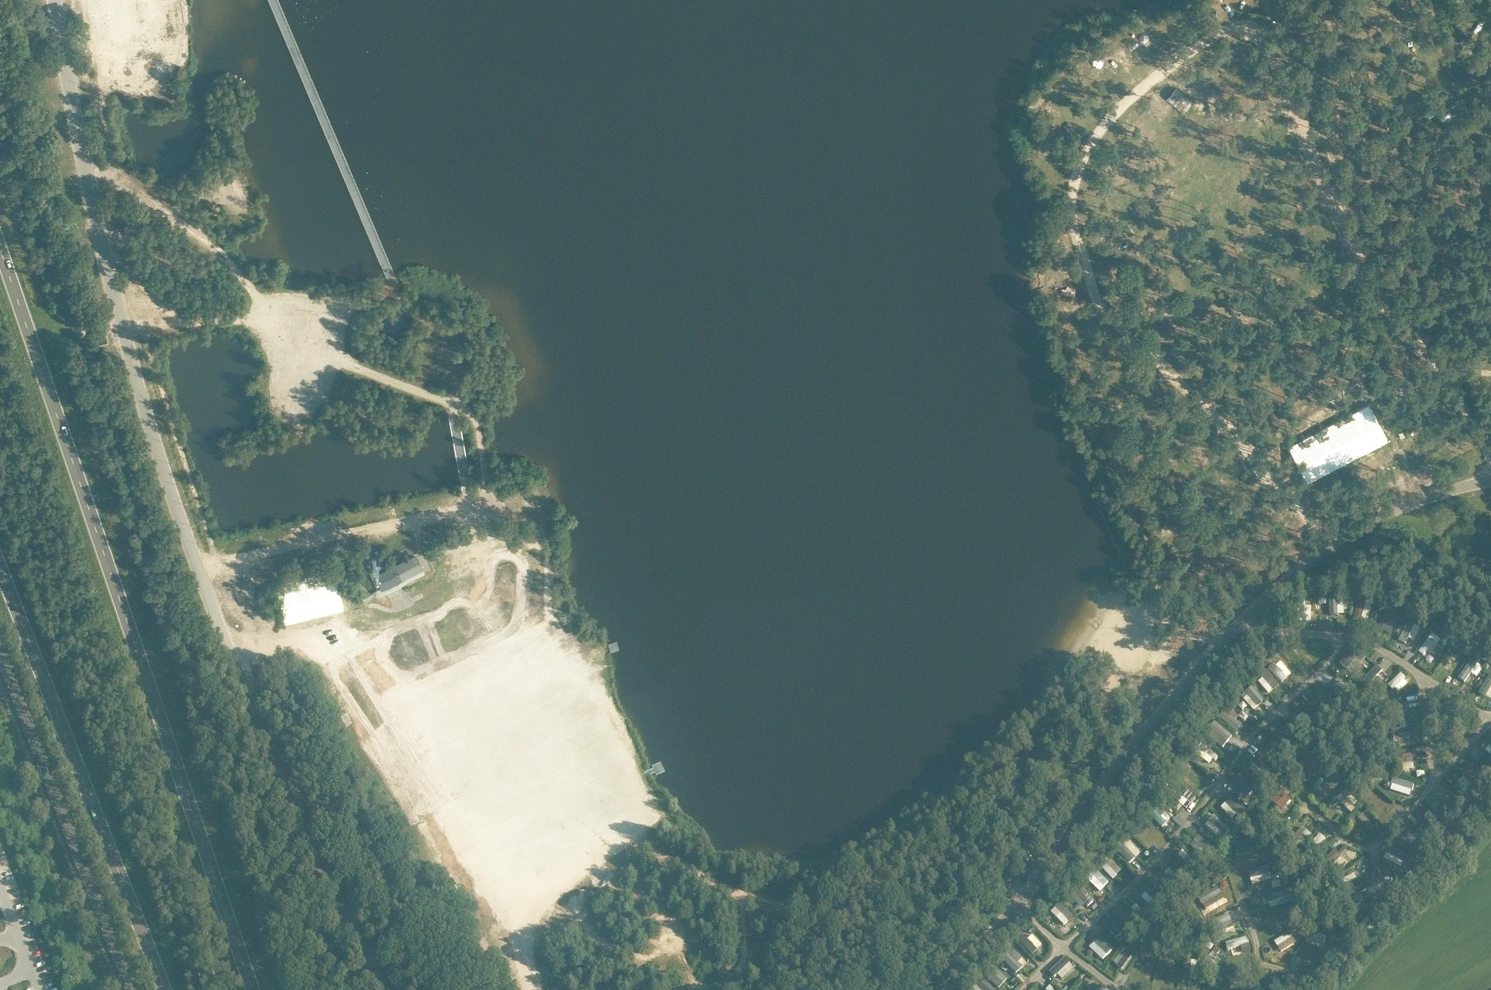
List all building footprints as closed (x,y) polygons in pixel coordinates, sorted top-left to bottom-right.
[(105,333),(96,335),(99,347),(108,345),(105,333)] [(367,572),(375,593),(425,572),(417,553),(379,569),(378,567),(367,572)] [(1329,594),(1330,615),(1344,614),(1343,593),(1329,594)] [(1359,598),(1353,619),(1368,623),(1373,602),(1359,598)] [(1408,638),(1415,641),(1420,626),(1407,621),(1399,641),(1406,643),(1408,638)] [(1432,662),(1434,659),(1429,655),(1441,639),(1432,632),(1418,652),(1432,662)] [(1446,649),(1439,669),(1446,671),(1451,660),(1458,662),(1461,654),(1446,649)] [(1340,663),(1350,673),(1362,660),(1352,651),(1340,663)] [(1268,657),(1263,661),(1267,665),(1271,662),(1268,657)] [(1388,684),(1400,672),(1390,662),(1378,674),(1388,684)] [(1269,672),(1258,681),(1269,694),(1280,685),(1269,672)] [(1357,673),(1354,676),(1359,681),(1362,678),(1357,673)] [(1398,693),(1409,682),(1400,673),(1390,684),(1398,693)] [(1490,699),(1490,698),(1490,674),(1479,691),(1490,699)] [(1341,679),(1331,688),(1338,697),(1349,688),(1341,679)] [(1359,686),(1354,690),(1360,695),(1364,690),(1359,686)] [(1244,699),(1254,710),(1264,700),(1254,690),(1244,699)] [(1328,692),(1318,701),(1330,714),(1339,705),(1328,692)] [(1298,716),(1312,731),(1323,721),(1308,706),(1298,716)] [(1242,726),(1227,711),(1221,718),(1236,732),(1242,726)] [(1242,712),(1239,717),(1245,722),(1249,717),(1242,712)] [(1223,747),(1233,736),(1218,723),(1208,734),(1223,747)] [(1398,747),(1411,744),(1408,732),(1396,735),(1398,747)] [(1481,747),(1490,756),(1490,736),(1481,747)] [(1265,751),(1273,755),(1279,743),(1270,739),(1265,751)] [(1400,770),(1414,770),(1414,755),(1400,755),(1400,770)] [(1256,776),(1268,765),(1261,757),(1249,768),(1256,776)] [(1475,772),(1488,785),(1490,782),(1490,769),(1484,763),(1475,772)] [(1195,769),(1194,777),(1202,778),(1203,770),(1195,769)] [(1232,782),(1244,795),(1253,786),(1241,773),(1232,782)] [(1323,776),(1313,786),(1323,796),(1333,787),(1323,776)] [(1394,777),(1390,790),(1411,796),(1415,783),(1394,777)] [(1464,777),(1455,787),(1467,797),(1476,787),(1464,777)] [(1269,784),(1263,790),(1267,794),(1273,788),(1269,784)] [(1187,808),(1196,798),(1186,789),(1177,799),(1187,808)] [(1347,815),(1355,811),(1346,794),(1333,801),(1337,808),(1342,806),(1347,815)] [(1448,795),(1441,803),(1449,810),(1457,802),(1448,795)] [(1371,826),(1376,823),(1368,810),(1364,812),(1371,826)] [(1225,835),(1230,830),(1214,814),(1209,820),(1225,835)] [(1468,818),(1464,822),(1467,826),(1472,821),(1468,818)] [(1233,820),(1229,824),(1235,829),(1239,825),(1233,820)] [(1289,839),(1299,848),(1312,835),(1302,826),(1289,839)] [(1418,828),(1408,833),(1414,846),(1424,841),(1418,828)] [(1156,830),(1144,830),(1143,845),(1155,845),(1156,830)] [(1287,831),(1283,835),(1287,839),(1291,835),(1287,831)] [(1204,850),(1209,845),(1200,835),(1194,840),(1204,850)] [(1132,842),(1120,852),(1130,863),(1141,853),(1132,842)] [(1383,861),(1404,867),(1408,852),(1388,846),(1383,861)] [(1258,847),(1235,847),(1236,855),(1259,855),(1258,847)] [(1184,850),(1175,859),(1186,870),(1195,862),(1184,850)] [(1112,879),(1122,870),(1113,861),(1104,869),(1112,879)] [(1168,868),(1164,873),(1177,885),(1181,881),(1168,868)] [(1356,873),(1341,879),(1348,893),(1362,887),(1356,873)] [(1092,885),(1101,891),(1109,881),(1100,874),(1092,885)] [(1152,886),(1141,896),(1153,908),(1158,903),(1155,900),(1160,895),(1152,886)] [(1218,886),(1196,900),(1205,914),(1227,900),(1218,886)] [(1275,901),(1294,894),(1291,886),(1272,893),(1275,901)] [(1073,898),(1083,910),(1093,901),(1083,889),(1073,898)] [(1061,902),(1051,912),(1064,926),(1074,916),(1061,902)] [(1135,902),(1126,910),(1135,921),(1145,913),(1135,902)] [(1231,915),(1210,920),(1213,936),(1235,931),(1231,915)] [(1293,931),(1274,940),(1280,951),(1298,942),(1293,931)] [(1310,932),(1308,940),(1325,943),(1327,935),(1310,932)] [(1032,955),(1043,945),(1032,934),(1022,943),(1032,955)] [(1099,936),(1088,947),(1103,961),(1114,950),(1099,936)] [(1232,949),(1234,955),(1252,949),(1248,936),(1226,943),(1228,950),(1232,949)] [(1124,944),(1111,960),(1122,969),(1135,953),(1124,944)] [(1214,970),(1221,960),(1212,953),(1205,963),(1214,970)] [(1144,976),(1151,959),(1141,954),(1133,971),(1144,976)] [(1061,980),(1075,967),(1065,957),(1051,970),(1061,980)] [(1182,988),(1190,988),(1190,982),(1196,982),(1197,960),(1183,960),(1182,988)] [(1162,962),(1159,979),(1170,982),(1174,964),(1162,962)] [(999,971),(990,980),(999,988),(1008,979),(999,971)] [(1086,974),(1081,979),(1085,983),(1090,977),(1086,974)] [(1014,979),(1010,982),(1015,987),(1018,983),(1014,979)] [(1268,989),(1283,989),(1279,979),(1266,984),(1268,989)] [(984,980),(974,989),(994,989),(984,980)] [(1052,984),(1058,989),(1060,989),(1063,987),(1055,980),(1052,984)]
